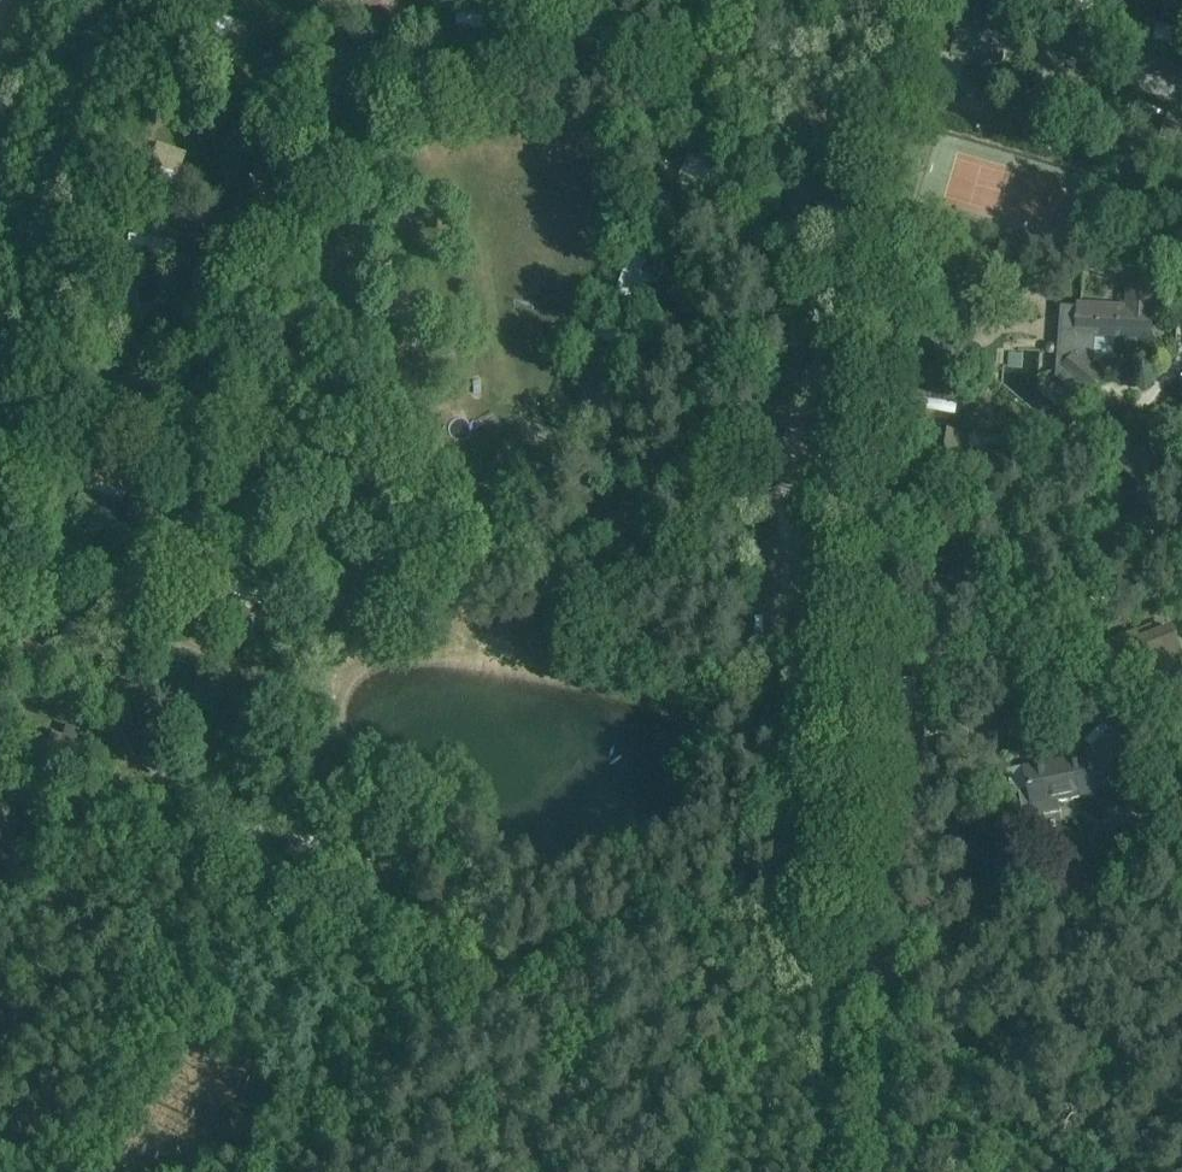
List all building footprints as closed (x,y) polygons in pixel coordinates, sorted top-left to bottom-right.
[(464,21),(462,34),(496,40),(499,27),(464,21)] [(1181,44),(1181,29),(1157,22),(1153,35),(1181,44)] [(1140,23),(1137,35),(1150,38),(1153,27),(1140,23)] [(577,50),(561,51),(561,68),(578,67),(577,50)] [(182,70),(177,84),(188,88),(193,74),(182,70)] [(150,142),(143,162),(178,174),(185,155),(150,142)] [(683,175),(727,193),(736,171),(692,153),(683,175)] [(852,186),(849,197),(859,199),(862,189),(852,186)] [(1069,267),(1107,279),(1115,252),(1106,250),(1110,237),(1118,240),(1125,218),(1087,206),(1069,267)] [(628,273),(628,292),(651,293),(651,273),(628,273)] [(1095,306),(1094,335),(1151,338),(1154,288),(1129,286),(1128,308),(1095,306)] [(1060,305),(1056,377),(1083,399),(1090,391),(1091,392),(1103,378),(1093,369),(1094,335),(1095,306),(1060,305)] [(966,434),(932,428),(926,470),(960,475),(966,434)] [(82,490),(75,508),(119,524),(125,506),(95,494),(98,488),(89,484),(86,491),(82,490)] [(1170,553),(1181,567),(1181,542),(1170,553)] [(47,562),(32,567),(36,579),(51,574),(47,562)] [(274,577),(269,591),(286,597),(290,583),(274,577)] [(1146,636),(1153,657),(1156,656),(1159,664),(1181,654),(1181,649),(1172,625),(1146,636)] [(1139,629),(1103,644),(1114,673),(1153,657),(1146,636),(1142,637),(1139,629)] [(155,696),(151,707),(163,711),(167,700),(155,696)] [(124,751),(159,767),(170,744),(135,728),(124,751)] [(1110,731),(1088,752),(1089,755),(1095,792),(1111,774),(1115,777),(1135,756),(1110,731)] [(1030,790),(1019,792),(1025,818),(1061,811),(1059,801),(1096,794),(1095,792),(1089,755),(1026,767),(1030,790)] [(206,809),(202,817),(212,822),(216,813),(206,809)] [(251,836),(246,845),(256,849),(260,840),(251,836)]
